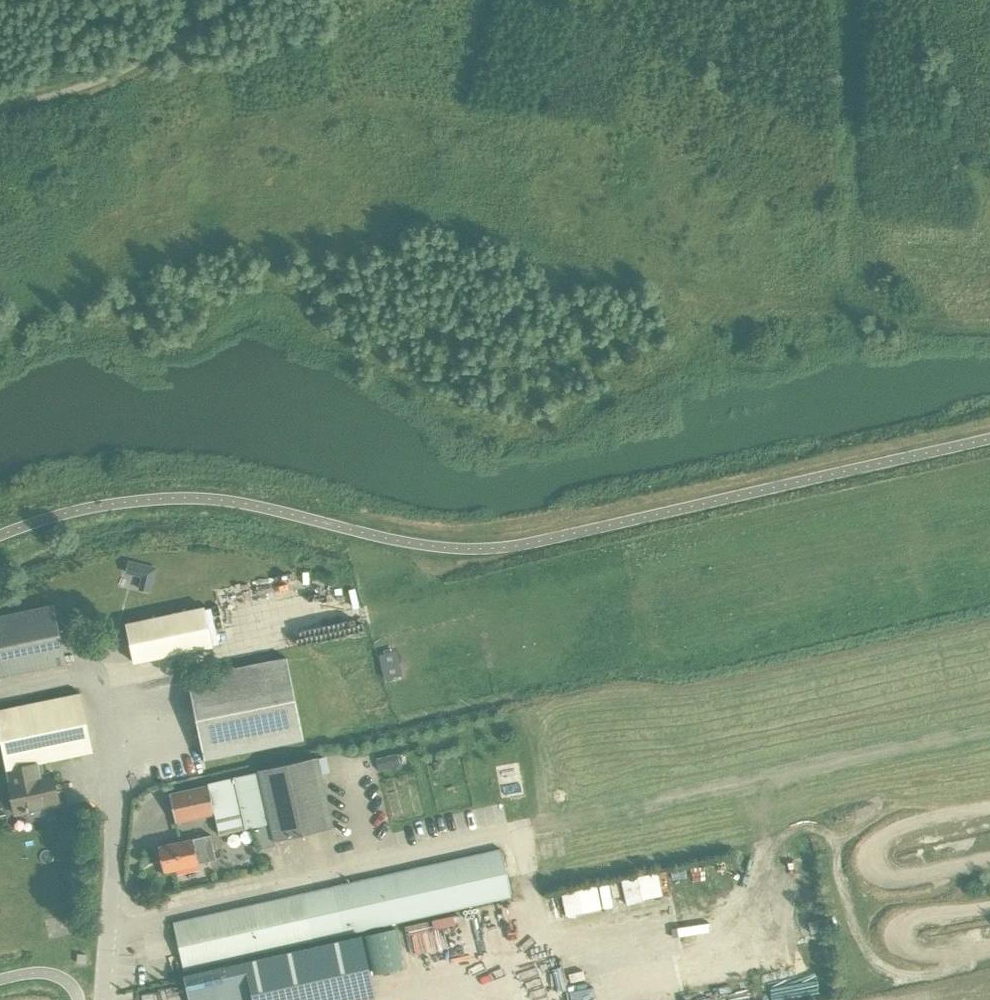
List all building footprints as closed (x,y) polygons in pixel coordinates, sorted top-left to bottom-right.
[(129,561),(126,572),(138,575),(141,564),(129,561)] [(65,663),(53,604),(0,615),(0,677),(65,663)] [(126,623),(128,630),(135,662),(212,646),(204,607),(126,623)] [(287,657),(187,677),(204,759),(303,738),(287,657)] [(51,806),(59,805),(52,771),(40,773),(38,763),(92,752),(80,693),(0,709),(0,740),(6,771),(7,771),(9,780),(8,780),(15,814),(27,811),(29,817),(45,814),(44,808),(51,806)] [(273,840),(274,840),(333,827),(317,756),(258,769),(258,772),(232,778),(209,784),(209,785),(170,794),(176,822),(215,813),(220,834),(253,827),(257,844),(273,840)] [(164,871),(198,863),(215,860),(210,834),(193,838),(158,846),(164,871)] [(184,970),(511,896),(500,848),(173,921),(184,970)] [(373,974),(404,967),(395,928),(364,935),(373,974)] [(184,975),(190,999),(238,999),(252,997),(253,999),(357,999),(375,996),(361,936),(211,969),(184,975)]
